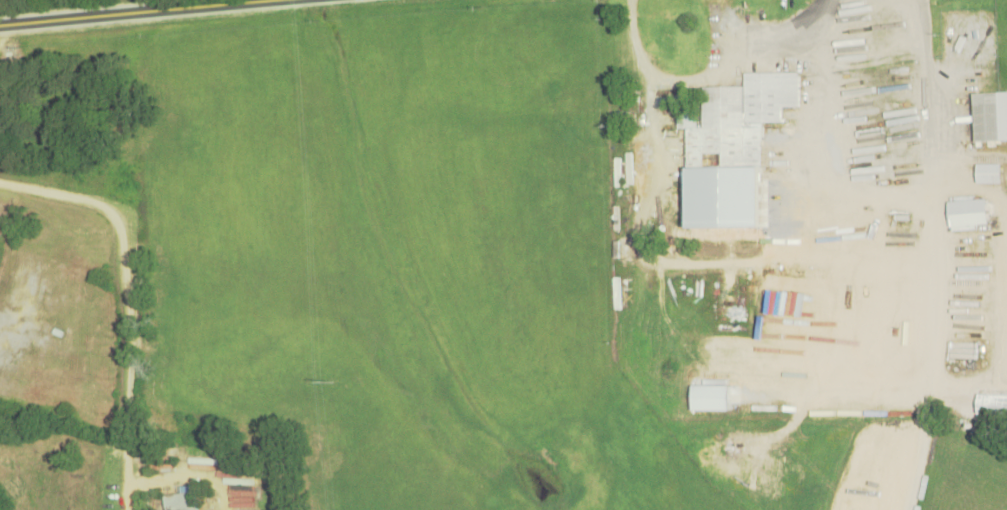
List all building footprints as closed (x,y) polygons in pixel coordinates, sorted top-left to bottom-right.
[(797,69),(742,69),(742,83),(702,83),(702,120),(684,120),(684,190),(760,190),(760,119),(779,119),(779,103),(797,103),(797,69)] [(1006,138),(1006,89),(972,89),(974,138),(1006,138)] [(645,143),(634,143),(634,171),(645,171),(645,143)] [(984,195),(945,198),(947,223),(986,221),(984,195)] [(1006,416),(1006,395),(978,395),(978,416),(1006,416)] [(196,492),(166,494),(167,509),(198,509),(196,492)]
